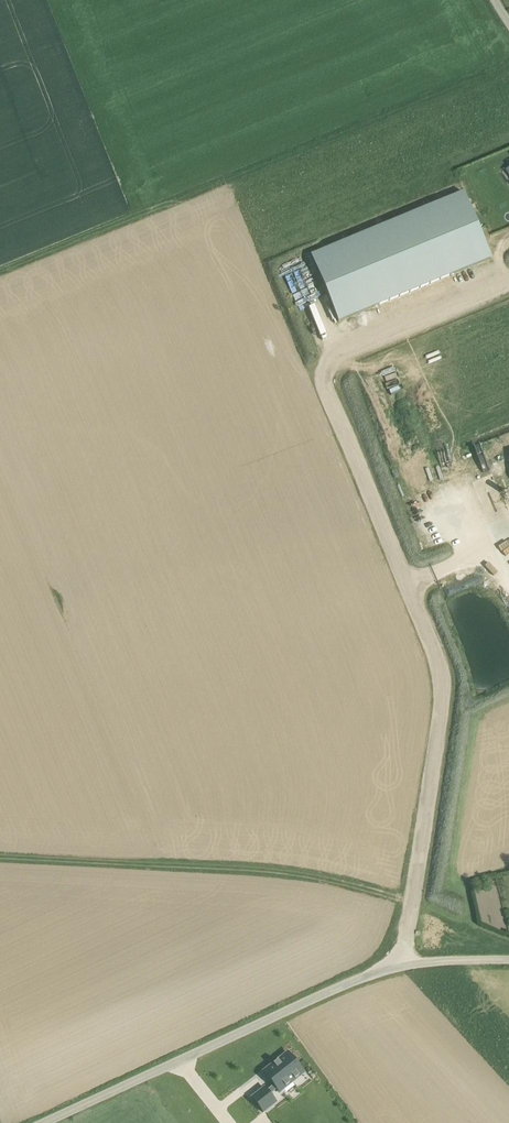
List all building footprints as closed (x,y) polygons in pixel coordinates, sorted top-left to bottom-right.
[(490,260),(463,195),(311,257),(338,322),(490,260)] [(449,593),(478,585),(475,575),(446,584),(449,593)] [(265,1082),(288,1063),(273,1044),(250,1063),(261,1077),(253,1083),(251,1081),(239,1090),(249,1103),(261,1093),(255,1085),(262,1079),(265,1082)]
